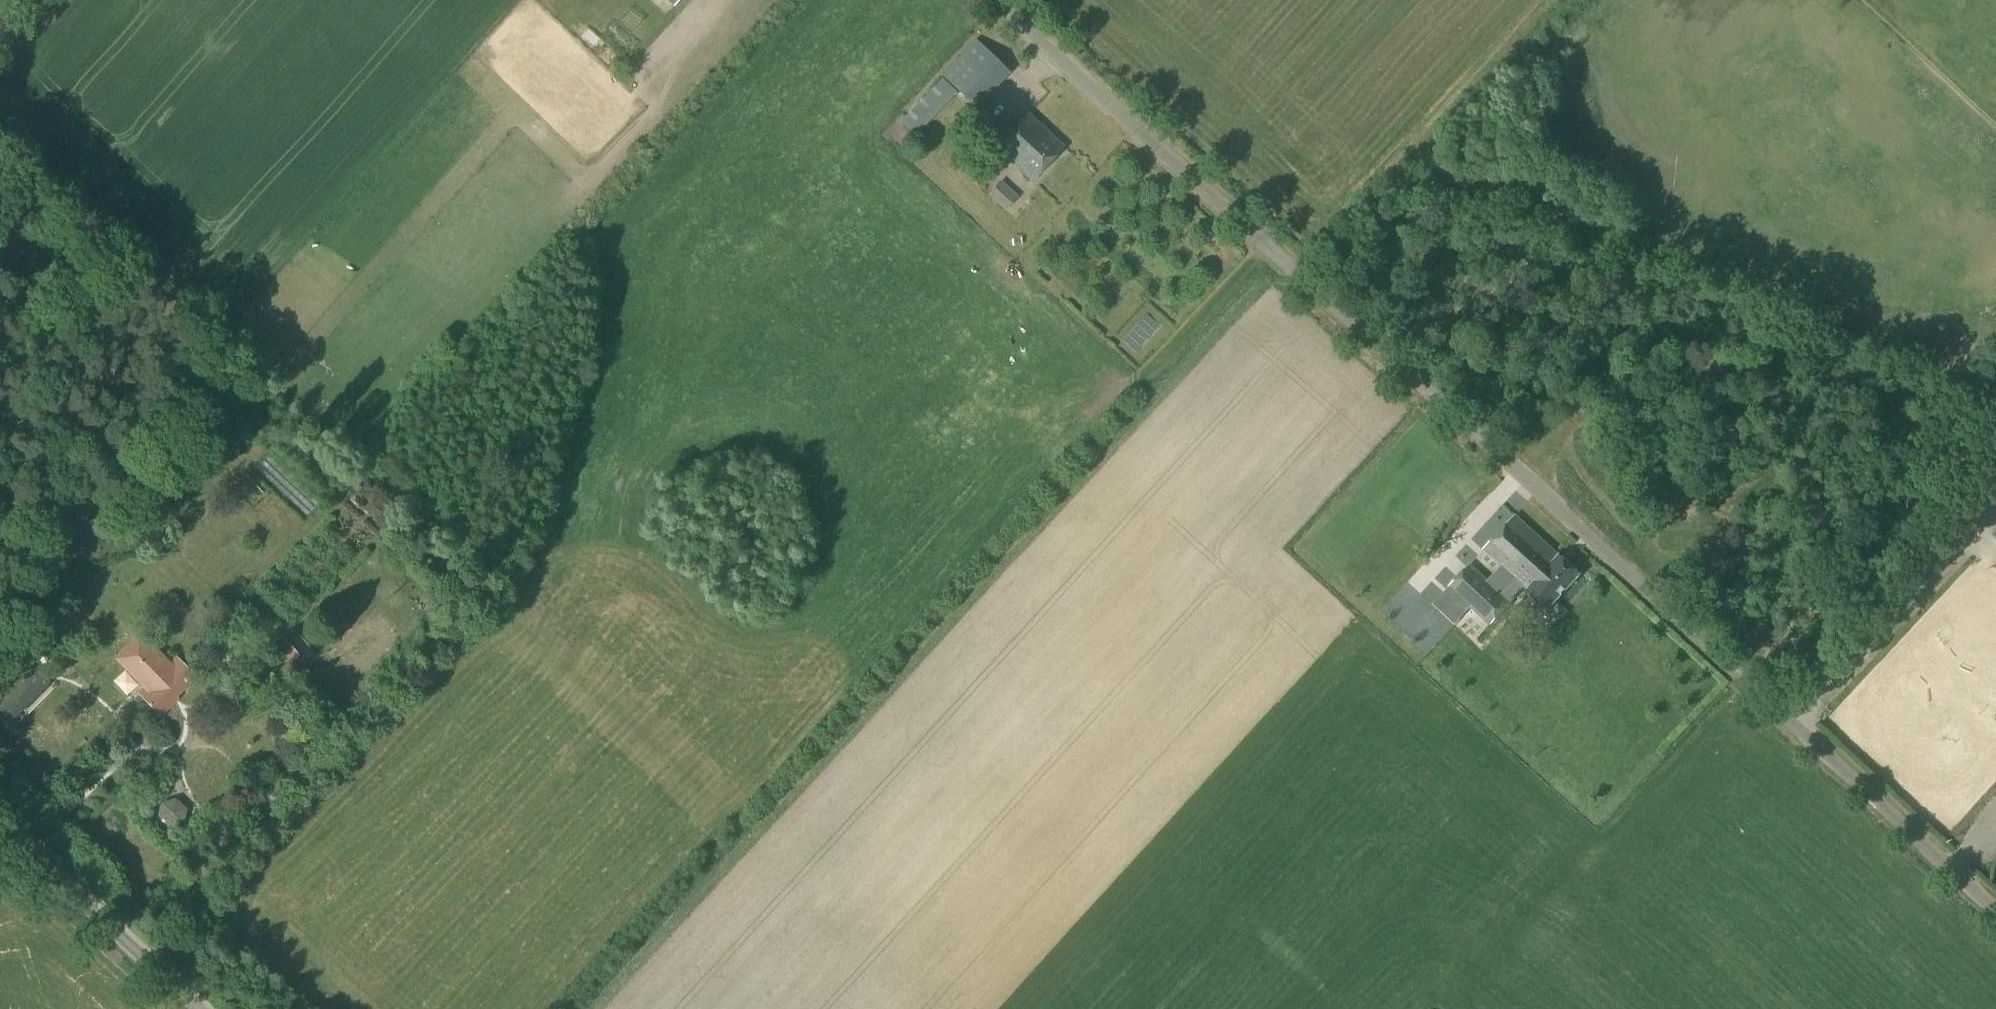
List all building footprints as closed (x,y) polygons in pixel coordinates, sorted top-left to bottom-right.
[(976,109),(1011,73),(975,39),(941,75),(976,109)] [(914,136),(956,93),(942,80),(900,122),(914,136)] [(996,101),(1007,114),(1015,107),(1005,94),(996,101)] [(1029,181),(1062,147),(1027,112),(993,147),(1029,181)] [(1004,211),(1018,197),(1000,181),(987,195),(1004,211)] [(1558,555),(1514,515),(1483,549),(1546,609),(1579,573),(1559,554),(1558,555)] [(1511,601),(1500,591),(1470,563),(1448,587),(1489,625),(1511,601)] [(1467,612),(1424,659),(1444,677),(1487,630),(1467,612)] [(170,663),(141,634),(117,658),(146,687),(139,694),(158,712),(195,676),(176,657),(170,663)] [(50,683),(33,666),(0,699),(0,712),(11,723),(50,683)] [(262,786),(253,778),(232,802),(241,810),(262,786)] [(169,826),(182,822),(186,809),(176,799),(162,803),(159,817),(169,826)]
